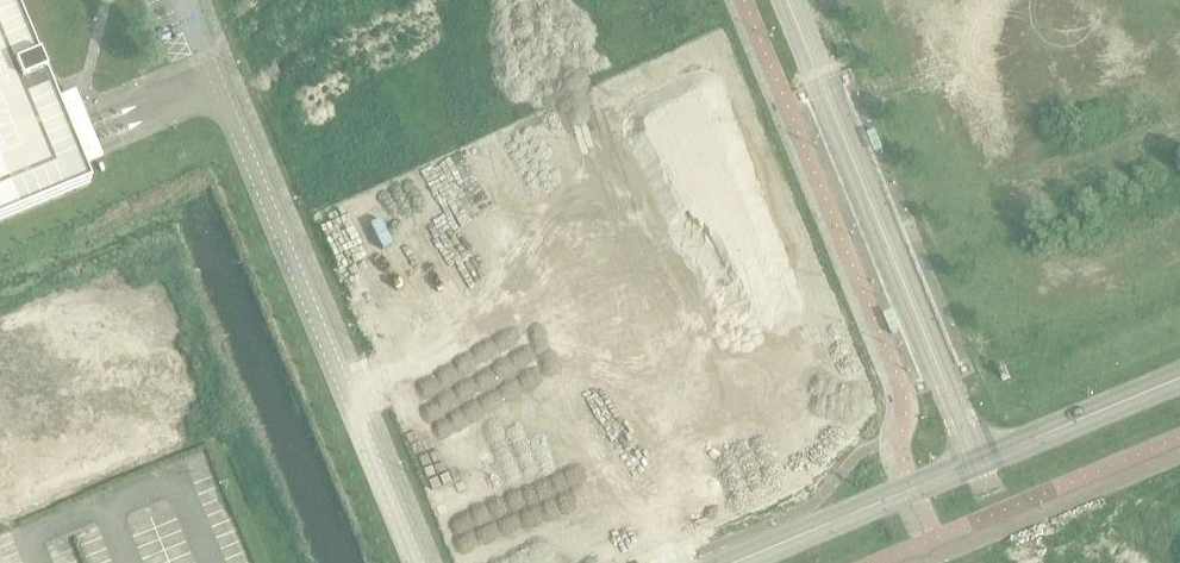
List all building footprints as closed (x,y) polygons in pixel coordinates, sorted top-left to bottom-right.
[(89,186),(71,142),(33,51),(12,0),(0,0),(0,223),(89,186)]
